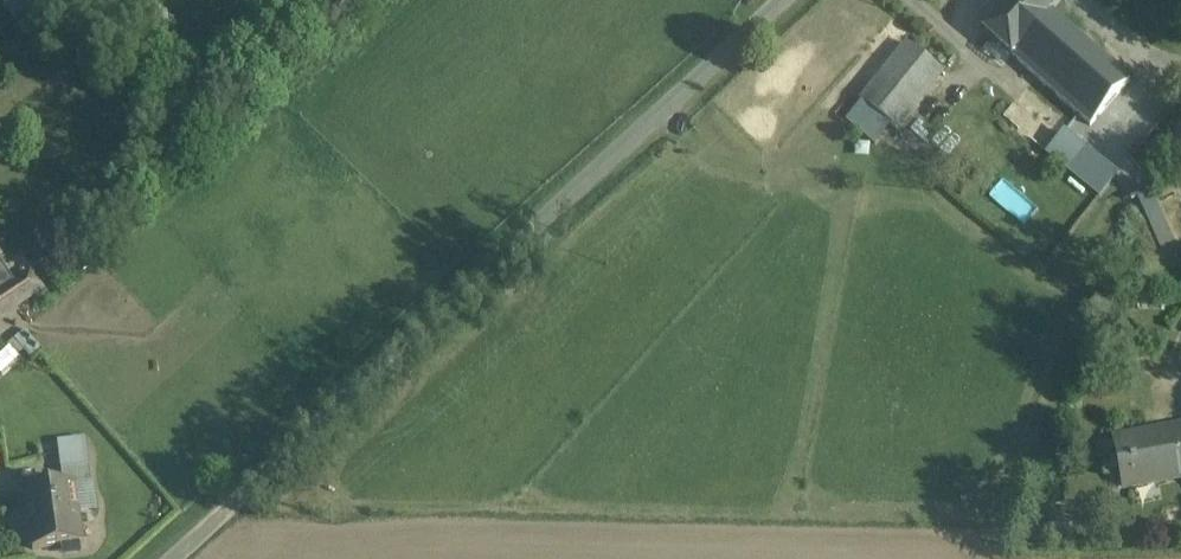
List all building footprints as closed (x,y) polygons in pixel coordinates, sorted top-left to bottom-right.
[(15,23),(39,5),(35,0),(7,0),(1,4),(15,23)] [(982,36),(1011,61),(1011,60),(1050,14),(1051,13),(1036,0),(1013,0),(982,36)] [(1050,14),(1011,60),(1092,128),(1131,83),(1050,14)] [(943,77),(908,46),(859,101),(894,132),(943,77)] [(1005,74),(996,82),(1040,128),(1049,120),(1005,74)] [(1118,183),(1064,137),(1049,155),(1103,201),(1118,183)] [(17,284),(0,259),(0,295),(17,284)] [(28,300),(17,284),(0,295),(0,318),(28,300)] [(1116,444),(1125,489),(1180,477),(1180,430),(1116,444)] [(57,451),(60,469),(86,466),(84,448),(57,451)] [(73,484),(73,486),(92,483),(89,465),(86,466),(60,469),(62,486),(73,484)] [(62,486),(23,491),(31,551),(81,544),(73,486),(73,484),(62,486)]
